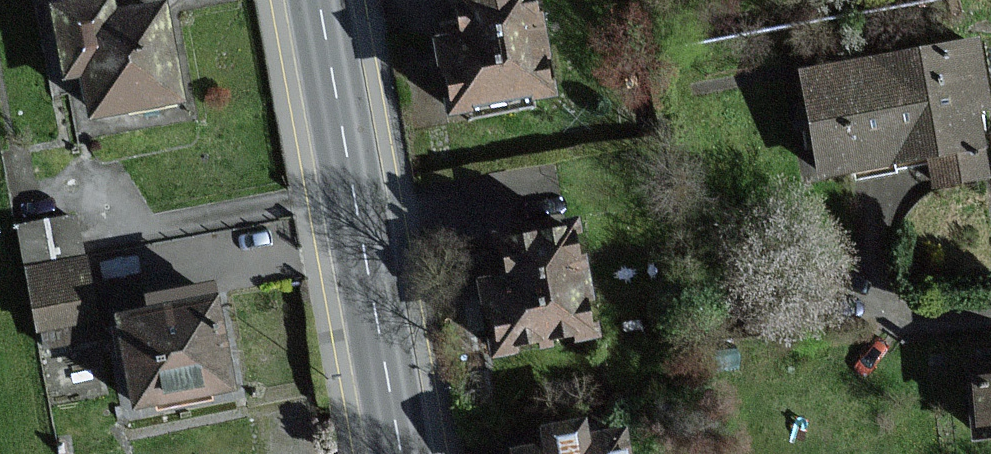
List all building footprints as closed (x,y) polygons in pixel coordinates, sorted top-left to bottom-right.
[(57,0),(70,78),(87,75),(94,116),(193,99),(176,0),(158,0),(125,6),(124,0),(58,0),(57,0)] [(430,3),(438,46),(417,50),(429,122),(535,104),(517,0),(451,0),(430,3)] [(973,41),(793,76),(815,186),(917,166),(921,185),(981,173),(970,116),(988,113),(973,41)] [(480,284),(459,288),(473,369),(584,349),(562,226),(472,242),(480,284)] [(90,255),(29,267),(41,330),(102,318),(90,255)] [(226,289),(123,308),(141,405),(243,387),(226,289)] [(966,370),(971,439),(990,438),(990,369),(966,370)] [(522,436),(525,453),(520,453),(614,453),(610,435),(571,442),(568,428),(522,436)]
